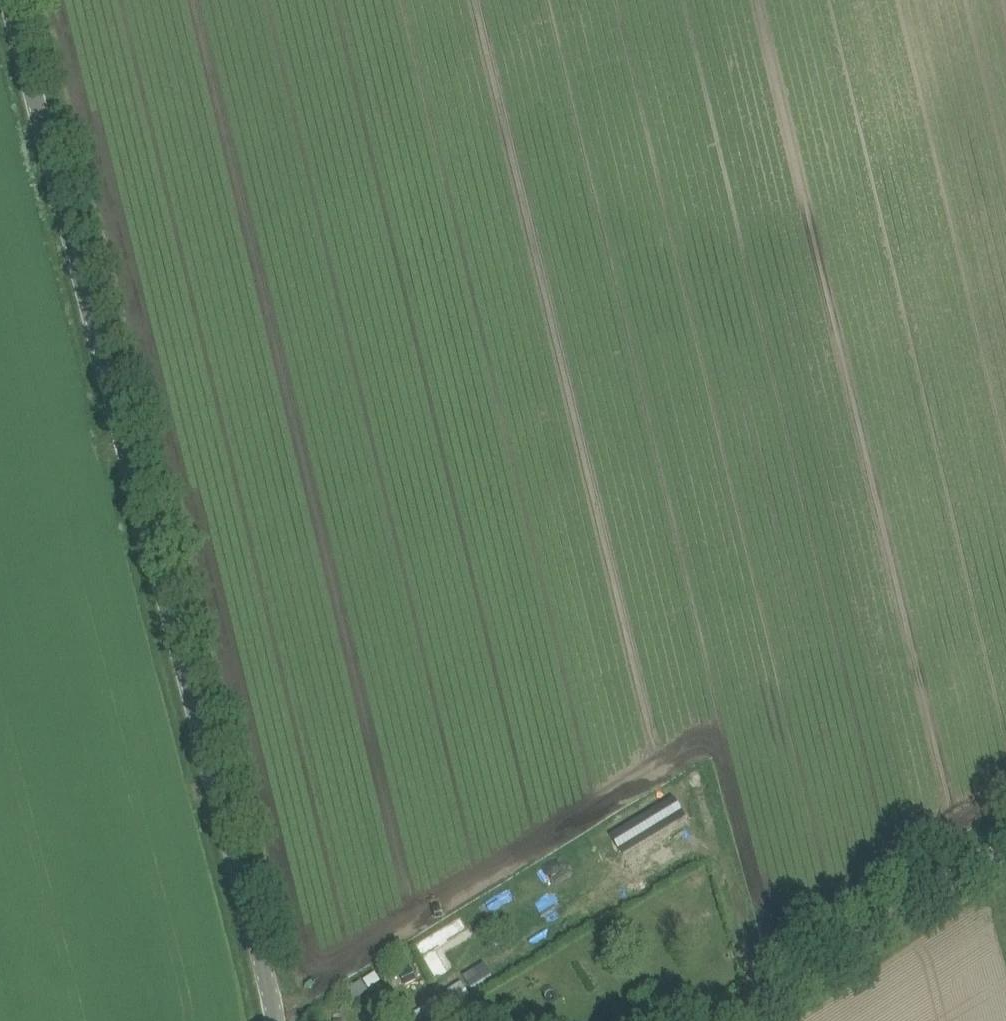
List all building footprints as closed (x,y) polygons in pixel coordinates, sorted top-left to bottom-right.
[(405,986),(417,980),(411,968),(399,973),(405,986)] [(348,991),(354,999),(367,990),(361,982),(348,991)]
